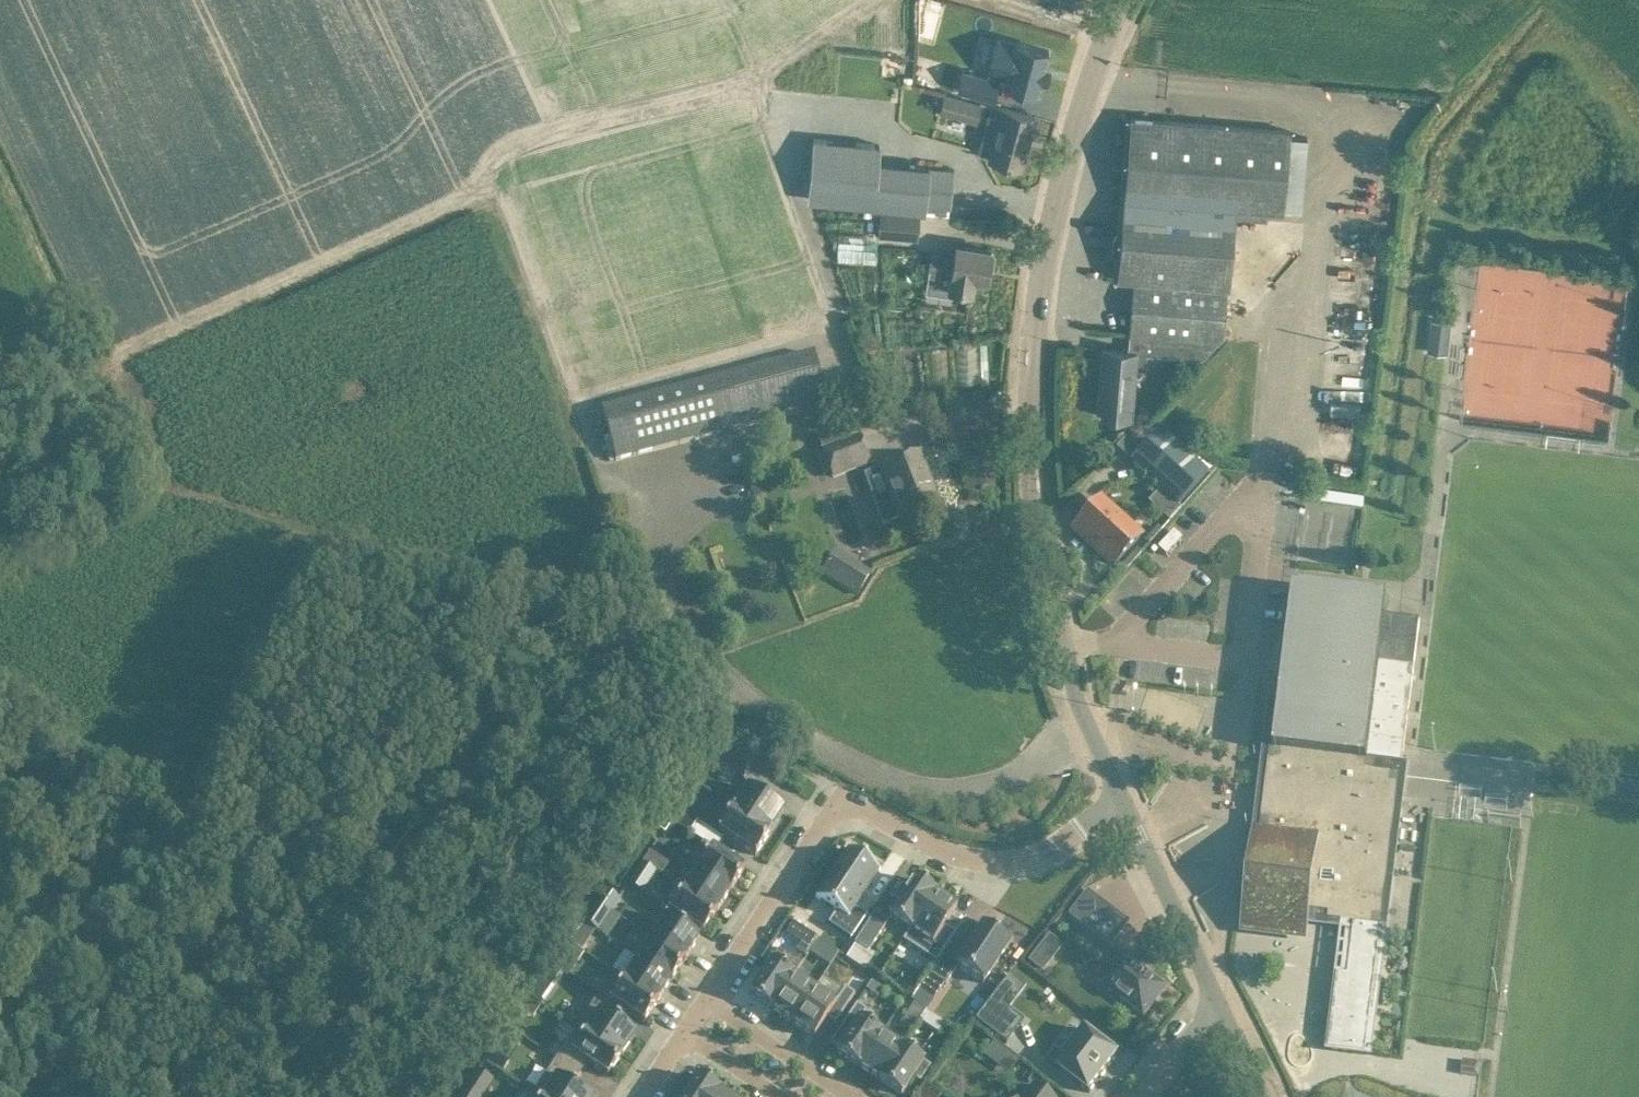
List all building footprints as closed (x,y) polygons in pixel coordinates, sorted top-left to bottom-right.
[(944,1),(941,0),(919,0),(918,36),(933,40),(934,38),(932,38),(938,13),(939,13),(942,2),(943,3),(944,1)] [(988,0),(973,0),(968,18),(981,22),(988,0)] [(1048,49),(997,36),(987,76),(963,69),(958,87),(992,97),(997,80),(1037,91),(1041,76),(1045,78),(1049,64),(1045,63),(1048,49)] [(1021,166),(1035,115),(997,105),(995,114),(988,112),(977,150),(991,153),(989,157),(1021,166)] [(1201,357),(1222,335),(1226,287),(1230,287),(1236,216),(1265,217),(1266,210),(1284,212),(1290,129),(1131,116),(1117,278),(1133,279),(1128,350),(1102,348),(1102,349),(1106,349),(1104,377),(1100,376),(1098,399),(1110,400),(1109,414),(1102,414),(1101,415),(1131,417),(1135,366),(1146,367),(1147,352),(1201,357)] [(808,192),(926,204),(930,165),(878,160),(880,144),(814,138),(808,192)] [(918,213),(879,210),(877,233),(917,237),(918,213)] [(987,278),(989,264),(993,264),(995,253),(991,253),(991,249),(956,244),(955,255),(932,252),(930,270),(929,269),(925,292),(952,296),(953,288),(971,290),(973,276),(987,278)] [(1451,321),(1430,318),(1426,351),(1447,353),(1451,321)] [(602,410),(616,461),(827,405),(814,354),(602,410)] [(1159,430),(1130,463),(1178,507),(1208,475),(1159,430)] [(869,464),(859,438),(824,451),(834,478),(869,464)] [(962,478),(994,470),(987,439),(955,447),(962,478)] [(1108,470),(1121,456),(1112,448),(1099,462),(1108,470)] [(921,477),(913,457),(880,469),(892,499),(884,501),(881,508),(885,519),(892,521),(899,518),(900,520),(939,505),(927,475),(921,477)] [(1155,519),(1167,506),(1141,483),(1129,496),(1155,519)] [(1093,507),(1073,529),(1114,566),(1140,538),(1112,513),(1099,513),(1093,507)] [(822,553),(859,580),(875,558),(838,531),(822,553)] [(1283,678),(1274,750),(1384,764),(1402,767),(1420,620),(1386,615),(1388,599),(1294,587),(1283,678)] [(715,740),(705,755),(735,775),(742,779),(753,763),(716,738),(715,740)] [(1332,922),(1354,925),(1382,928),(1392,848),(1392,845),(1392,844),(1388,844),(1394,794),(1398,795),(1401,775),(1383,773),(1384,764),(1274,750),(1273,750),(1269,782),(1272,783),(1266,829),(1260,828),(1248,929),(1302,935),(1305,912),(1328,915),(1327,922),(1332,922)] [(747,787),(733,809),(770,834),(771,833),(770,833),(784,812),(747,787)] [(770,834),(733,809),(718,831),(756,856),(770,834)] [(665,818),(658,829),(665,834),(672,823),(665,818)] [(723,839),(697,822),(689,834),(703,843),(715,851),(723,839)] [(703,843),(689,864),(730,892),(744,870),(715,851),(703,843)] [(880,872),(847,850),(846,851),(848,852),(818,897),(817,896),(816,898),(837,912),(829,924),(850,939),(851,940),(867,916),(866,915),(865,916),(854,909),(878,872),(879,873),(880,872)] [(650,852),(643,864),(650,868),(657,857),(650,852)] [(643,864),(628,885),(642,894),(656,872),(650,868),(643,864)] [(684,891),(717,912),(730,892),(689,864),(688,865),(697,871),(684,891)] [(910,931),(935,894),(913,879),(888,917),(909,931),(910,931)] [(605,891),(597,903),(611,912),(619,899),(605,891)] [(684,891),(670,912),(702,934),(717,912),(684,891)] [(1071,916),(1099,937),(1117,913),(1089,892),(1071,916)] [(936,894),(935,894),(910,931),(909,931),(903,941),(936,963),(953,938),(955,934),(944,927),(957,909),(955,908),(957,904),(947,897),(944,901),(935,895),(936,894)] [(597,903),(584,924),(597,932),(611,912),(597,903)] [(646,934),(645,935),(685,961),(699,939),(666,917),(653,938),(646,934)] [(1366,1055),(1382,928),(1354,925),(1348,976),(1337,974),(1329,1043),(1328,1050),(1366,1055)] [(993,933),(983,927),(968,949),(953,938),(936,963),(929,975),(945,986),(957,968),(983,984),(1009,944),(1007,943),(1008,941),(994,931),(993,933)] [(578,932),(571,943),(582,951),(589,940),(578,932)] [(802,944),(796,952),(806,959),(818,940),(809,933),(802,944)] [(645,935),(632,955),(671,981),(685,961),(645,935)] [(556,953),(551,961),(569,973),(574,965),(556,953)] [(617,973),(616,974),(657,1002),(671,981),(632,955),(631,956),(638,960),(625,979),(617,973)] [(1166,988),(1123,955),(1101,984),(1144,1017),(1166,988)] [(771,962),(749,995),(771,1010),(793,977),(803,963),(793,956),(784,970),(771,962)] [(616,974),(602,996),(643,1023),(657,1002),(616,974)] [(793,977),(771,1010),(772,1010),(792,1023),(814,991),(793,977)] [(912,1000),(918,991),(905,983),(899,992),(912,1000)] [(814,991),(792,1023),(814,1038),(827,1019),(835,1025),(855,995),(845,989),(835,1004),(814,991)] [(591,1006),(578,1027),(621,1056),(635,1035),(618,1024),(627,1012),(602,996),(600,994),(591,1006)] [(1024,1021),(993,997),(975,1020),(1007,1044),(1024,1021)] [(856,1005),(830,1044),(839,1050),(836,1053),(858,1068),(881,1034),(860,1021),(866,1011),(856,1005)] [(578,1027),(556,1060),(579,1075),(587,1063),(608,1076),(621,1056),(578,1027)] [(1091,1093),(1119,1055),(1086,1030),(1065,1058),(1055,1051),(1048,1060),(1091,1093)] [(881,1034),(858,1068),(859,1069),(859,1068),(879,1081),(879,1082),(902,1048),(901,1048),(881,1035),(882,1035),(881,1034)] [(997,1064),(1006,1052),(995,1043),(985,1056),(997,1064)] [(902,1048),(879,1082),(901,1096),(913,1079),(920,1083),(931,1067),(902,1048)] [(509,1063),(492,1052),(487,1060),(503,1071),(509,1063)] [(534,1092),(541,1096),(586,1096),(571,1087),(579,1075),(556,1060),(534,1092)] [(1463,1061),(1461,1074),(1478,1077),(1480,1063),(1463,1061)] [(720,1093),(698,1077),(685,1096),(717,1096),(720,1093)] [(1033,1086),(1025,1096),(1047,1096),(1033,1086)]
